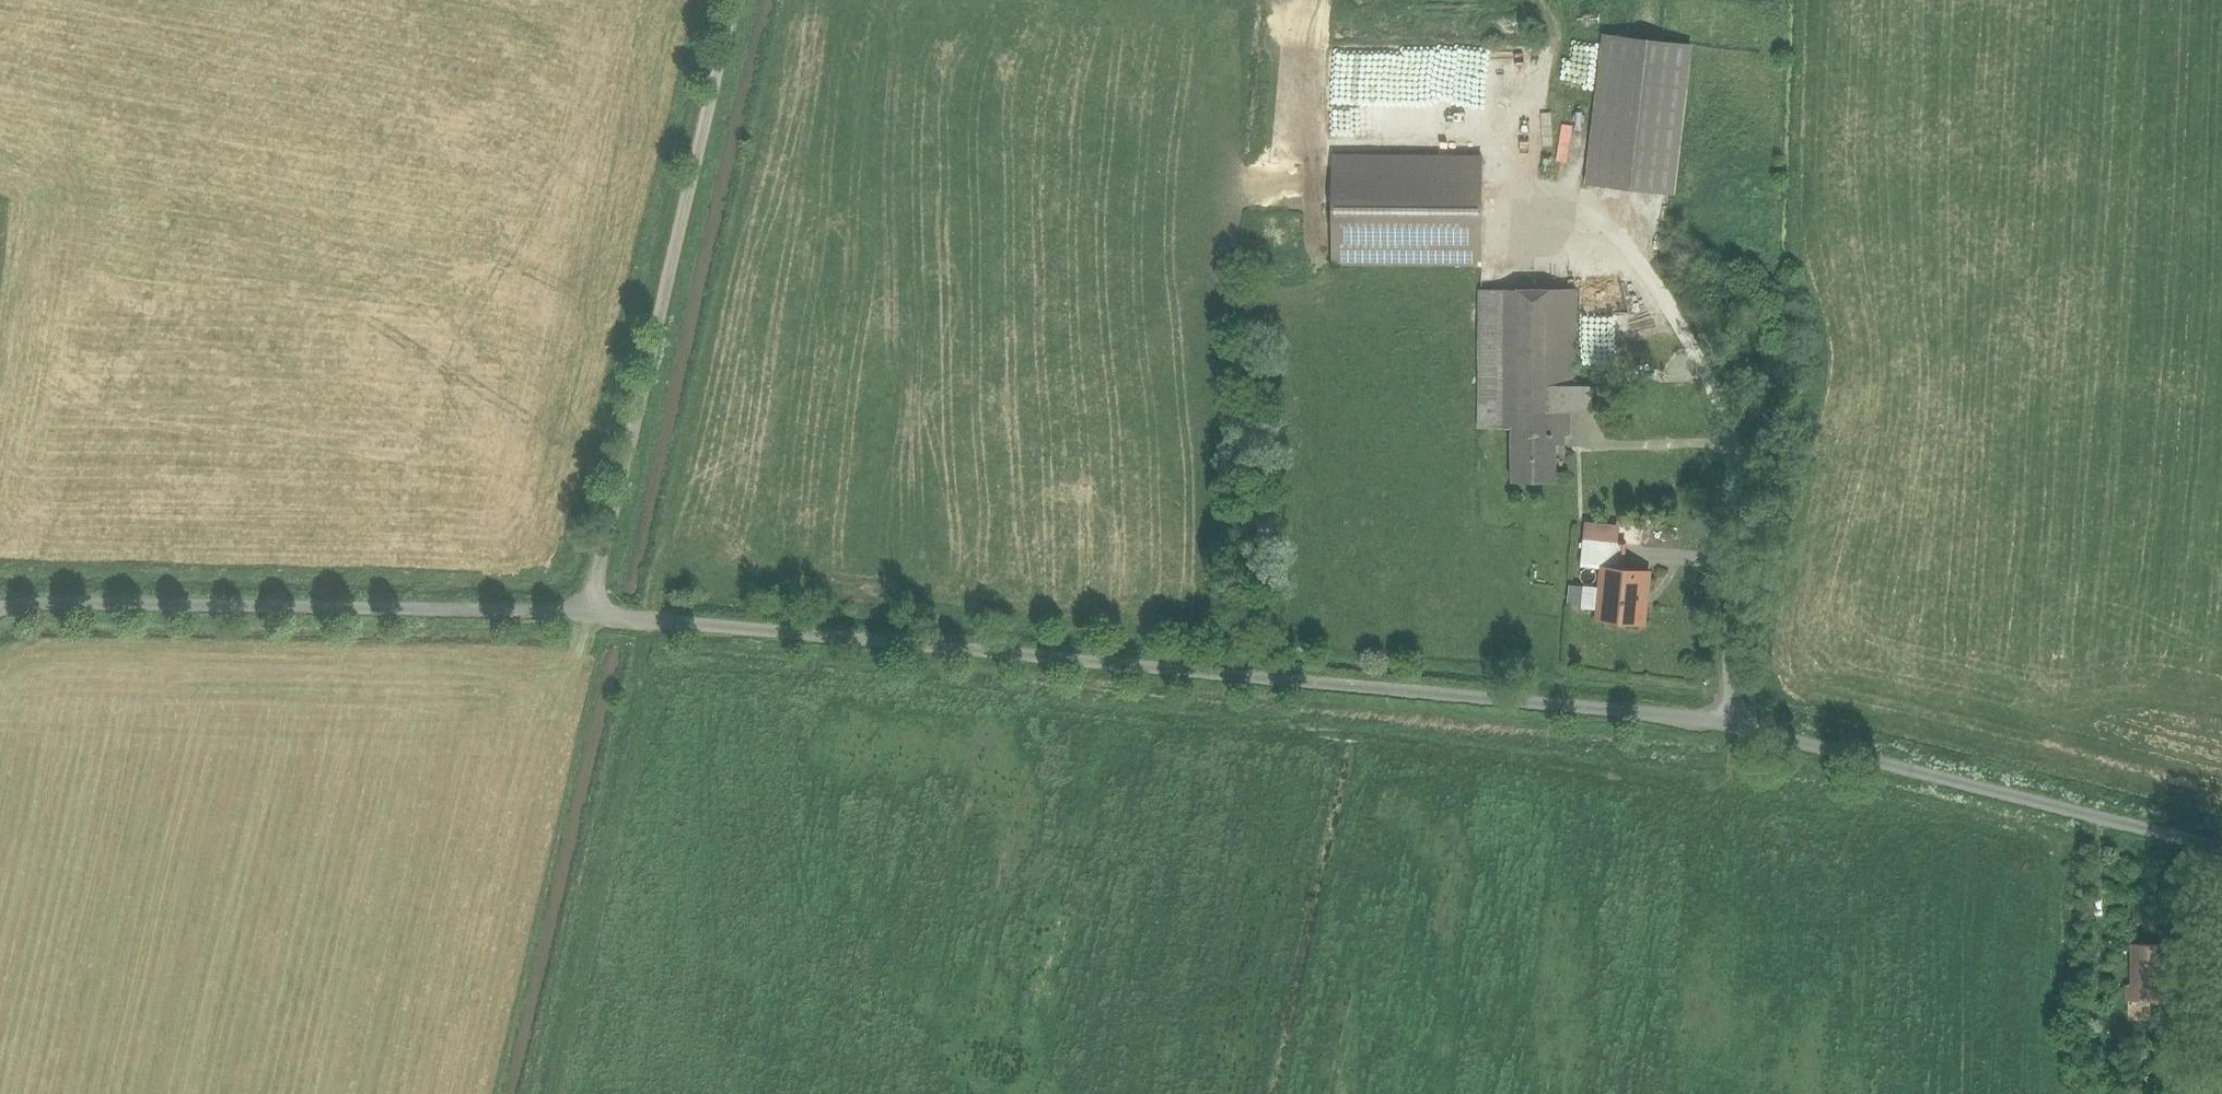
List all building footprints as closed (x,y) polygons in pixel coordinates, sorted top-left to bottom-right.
[(1690,53),(1608,43),(1589,185),(1671,195),(1690,53)] [(1518,103),(1519,45),(1467,44),(1466,102),(1518,103)] [(1467,155),(1326,155),(1326,260),(1467,260),(1467,155)] [(1568,287),(1475,288),(1476,415),(1502,415),(1502,477),(1543,476),(1543,439),(1568,439),(1568,418),(1594,418),(1594,386),(1569,386),(1568,287)] [(1600,626),(1646,629),(1649,566),(1625,565),(1627,540),(1582,538),(1581,571),(1603,571),(1600,626)] [(2164,944),(2126,944),(2127,1022),(2152,1022),(2152,1004),(2164,1004),(2164,944)]
